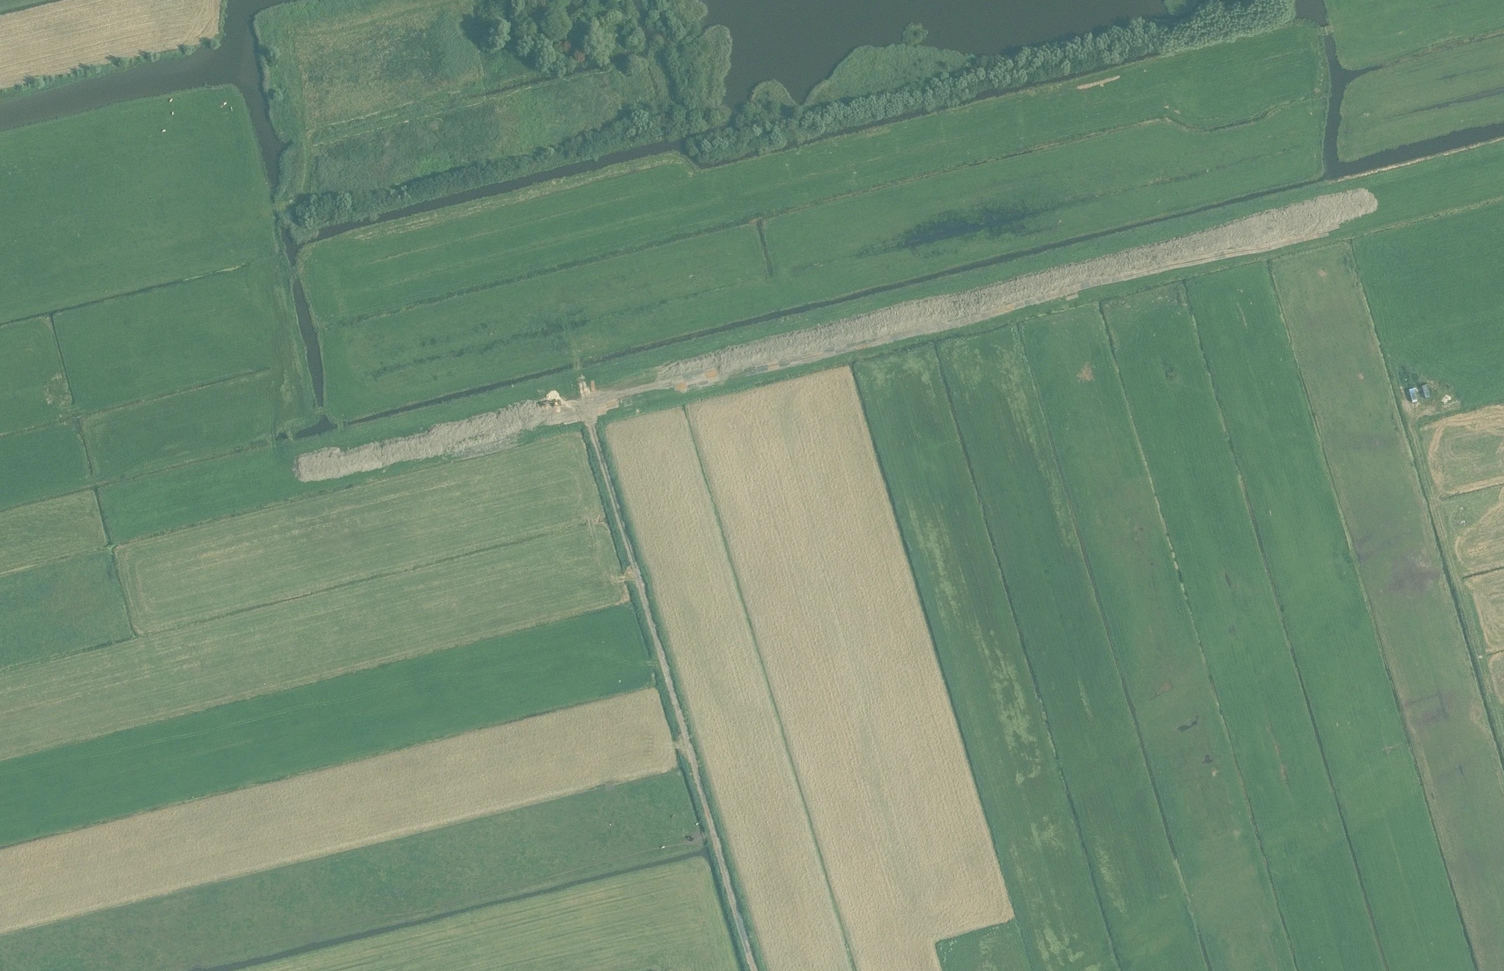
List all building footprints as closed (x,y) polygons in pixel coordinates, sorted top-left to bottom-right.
[(1427,384),(1406,391),(1410,404),(1431,398),(1427,384)]
